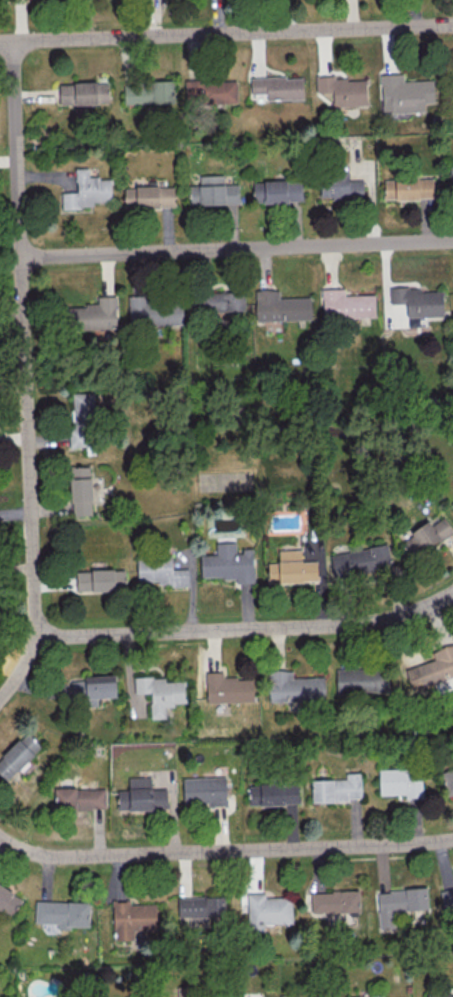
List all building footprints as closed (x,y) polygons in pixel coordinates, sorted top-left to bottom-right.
[(425,111),(425,102),(434,102),(433,79),(403,80),(402,72),(380,73),(382,112),(425,111)] [(333,106),(367,104),(366,79),(346,80),(346,77),(335,78),(335,74),(315,75),(316,92),(333,92),(333,106)] [(266,100),(303,98),(302,75),(250,77),(251,94),(266,94),(266,100)] [(236,79),(184,80),(185,103),(237,102),(236,79)] [(59,82),(59,104),(108,103),(108,80),(59,82)] [(124,104),(174,103),(173,81),(123,82),(124,104)] [(62,208),(92,207),(92,201),(111,201),(110,178),(98,179),(98,175),(88,176),(88,166),(75,167),(76,192),(61,192),(62,208)] [(349,179),(348,171),(320,172),(321,197),(332,196),(332,201),(363,199),(363,179),(349,179)] [(189,205),(239,204),(238,183),(223,183),(223,174),(199,175),(199,185),(188,185),(189,205)] [(434,178),(384,179),(384,199),(434,198),(434,178)] [(253,202),(302,202),(302,180),(253,181),(253,202)] [(174,187),(125,185),(124,206),(173,208),(174,187)] [(442,291),(420,291),(419,287),(409,288),(409,285),(389,286),(390,303),(406,303),(407,317),(443,315),(442,291)] [(374,293),(345,294),(344,287),(322,288),(323,319),(375,317),(374,293)] [(311,319),(311,296),(279,297),(279,289),(255,289),(256,320),(311,319)] [(245,310),(244,291),(203,292),(203,312),(245,310)] [(97,295),(97,305),(67,305),(68,329),(116,329),(116,295),(97,295)] [(129,327),(182,326),(182,304),(160,304),(159,295),(128,296),(129,327)] [(94,447),(95,393),(73,393),(73,428),(69,428),(69,446),(94,447)] [(70,467),(71,515),(92,515),(90,466),(70,467)] [(444,516),(431,525),(429,522),(399,541),(410,558),(452,532),(452,531),(444,516)] [(201,578),(235,577),(235,582),(254,582),(253,550),(235,550),(235,542),(216,542),(216,554),(200,554),(201,578)] [(330,553),(333,577),(391,570),(388,545),(330,553)] [(268,562),(268,582),(317,581),(317,561),(301,561),(301,549),(278,550),(279,562),(268,562)] [(189,582),(188,568),(172,569),(171,557),(137,558),(138,584),(189,582)] [(124,569),(76,570),(76,591),(125,590),(124,569)] [(431,650),(434,660),(405,668),(411,689),(452,678),(452,644),(431,650)] [(336,669),(337,692),(388,691),(388,668),(336,669)] [(325,700),(324,677),(292,678),(292,670),(268,670),(269,701),(325,700)] [(206,672),(206,702),(253,701),(253,677),(223,678),(222,672),(206,672)] [(115,676),(71,678),(71,697),(85,696),(85,706),(97,706),(97,697),(116,697),(115,676)] [(134,677),(135,693),(150,692),(151,719),(166,718),(165,705),(185,704),(184,680),(164,681),(164,676),(134,677)] [(5,781),(41,747),(27,732),(0,757),(0,776),(5,781)] [(405,794),(405,798),(422,797),(421,767),(378,769),(379,795),(405,794)] [(446,794),(452,793),(452,767),(440,771),(446,794)] [(312,801),(361,800),(361,773),(346,773),(346,779),(311,779),(312,801)] [(226,805),(225,776),(182,778),(183,803),(210,802),(210,806),(226,805)] [(118,810),(167,809),(167,788),(151,789),(151,777),(128,777),(128,790),(117,790),(118,810)] [(299,803),(298,782),(248,784),(249,805),(299,803)] [(105,788),(54,788),(54,814),(77,814),(77,809),(105,808),(105,788)] [(22,897),(0,885),(0,910),(0,909),(12,916),(22,897)] [(452,911),(452,887),(440,890),(445,913),(452,911)] [(379,929),(394,928),(394,911),(428,909),(427,888),(377,890),(379,929)] [(311,913),(359,912),(359,890),(310,892),(311,913)] [(292,923),(292,897),(264,897),(264,893),(247,893),(248,931),(264,931),(264,923),(292,923)] [(224,896),(178,897),(178,917),(224,916),(224,896)] [(89,927),(89,902),(35,900),(34,922),(57,923),(57,926),(89,927)] [(157,903),(129,904),(129,901),(112,901),(113,940),(134,940),(134,930),(157,930),(157,903)] [(196,986),(177,987),(178,996),(196,996),(196,986)]
